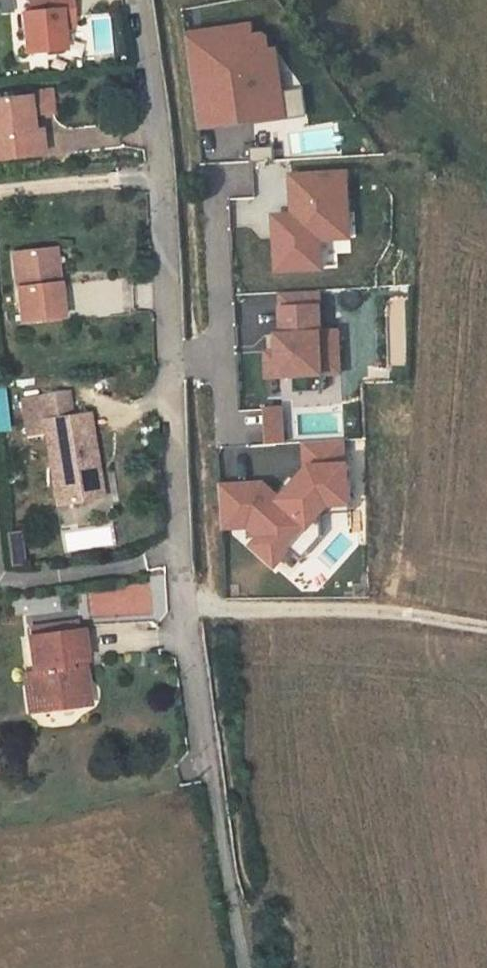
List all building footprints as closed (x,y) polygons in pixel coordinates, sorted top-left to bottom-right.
[(31,28),(35,66),(73,63),(71,41),(70,32),(82,31),(80,7),(38,11),(39,27),(31,28)] [(259,24),(191,31),(205,127),(249,122),(247,113),(259,111),(260,120),(294,116),(288,73),(286,74),(283,49),(275,50),(274,37),(269,34),(260,35),(259,24)] [(70,32),(71,41),(83,40),(82,31),(70,32)] [(0,102),(0,162),(33,158),(26,100),(0,102)] [(265,161),(279,160),(278,145),(264,146),(265,161)] [(265,161),(264,146),(254,147),(255,161),(265,161)] [(352,212),(350,171),(295,174),(296,205),(299,205),(299,219),(278,220),(280,270),(326,268),(324,238),(344,237),(342,213),(352,212)] [(46,250),(12,254),(17,322),(62,318),(59,286),(50,286),(46,250)] [(325,290),(286,292),(287,307),(325,305),(325,290)] [(325,305),(287,307),(288,333),(283,334),(284,342),(287,342),(288,351),(272,351),(273,377),(300,375),(300,392),(330,390),(328,357),(346,356),(344,330),(327,331),(325,305)] [(346,369),(346,356),(328,357),(329,370),(346,369)] [(30,431),(47,429),(56,502),(94,498),(91,472),(99,471),(91,410),(75,412),(71,388),(25,393),(30,431)] [(287,408),(270,408),(271,428),(288,427),(287,408)] [(289,443),(288,427),(271,428),(271,444),(289,443)] [(347,440),(309,442),(310,452),(348,450),(347,440)] [(310,452),(311,481),(320,481),(319,464),(349,463),(348,450),(310,452)] [(260,482),(223,484),(226,526),(252,525),(256,520),(268,531),(264,535),(257,544),(279,564),(295,546),(314,524),(306,517),(318,504),(355,501),(353,462),(349,463),(319,464),(320,481),(311,481),(291,504),(283,496),(275,504),(260,491),(260,482)] [(267,482),(260,482),(260,491),(275,504),(283,496),(267,482)] [(356,510),(355,501),(318,504),(306,517),(314,524),(295,546),(307,557),(327,534),(325,512),(356,510)] [(268,531),(256,520),(252,525),(264,535),(268,531)] [(7,565),(24,564),(22,529),(5,530),(7,565)] [(91,623),(166,619),(164,583),(89,587),(91,623)] [(24,672),(30,672),(33,705),(79,698),(77,675),(73,675),(71,659),(79,657),(75,625),(20,633),(24,672)]
